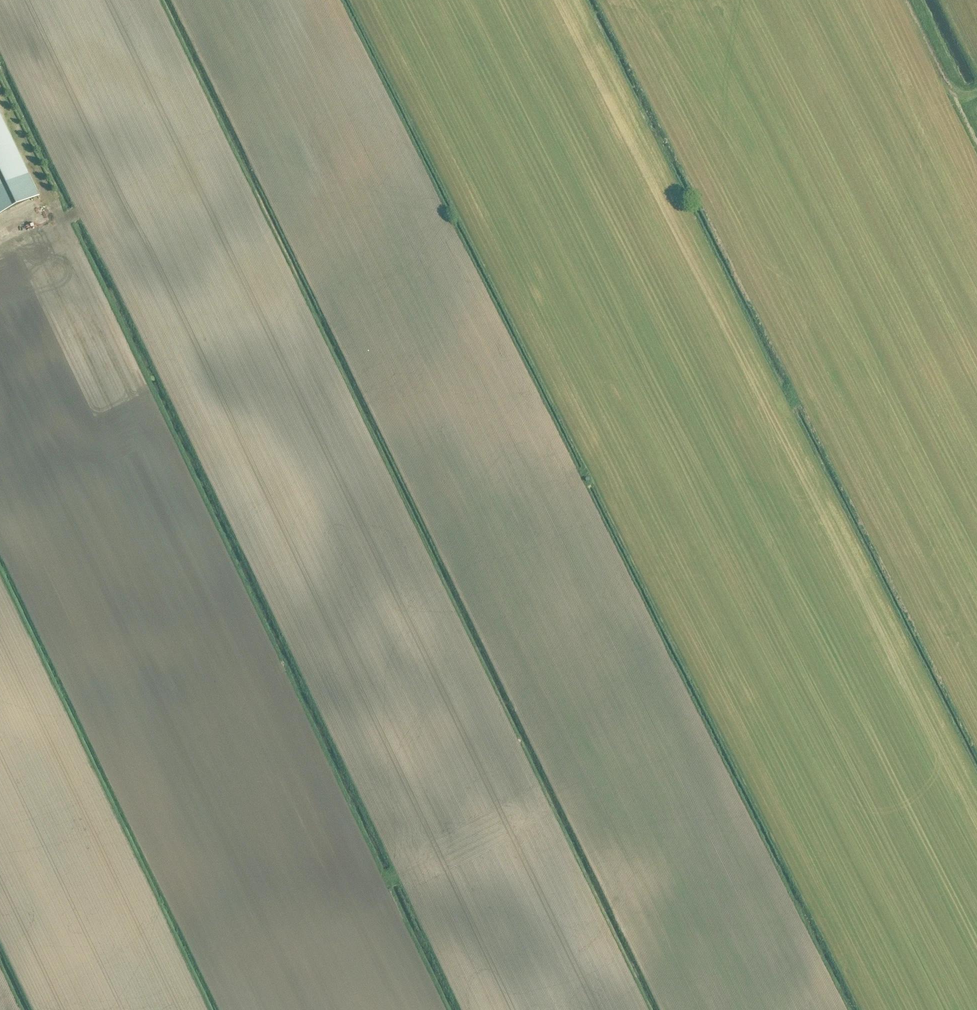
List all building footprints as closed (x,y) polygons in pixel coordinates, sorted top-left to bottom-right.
[(0,118),(0,218),(39,199),(0,118)]
